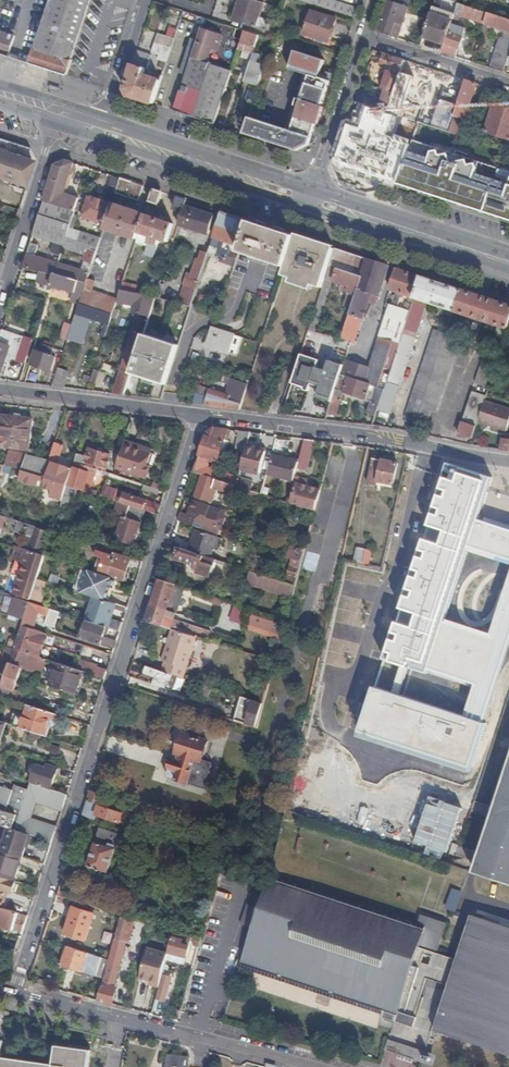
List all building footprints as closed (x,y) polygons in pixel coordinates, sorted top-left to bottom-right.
[(26,63),(66,76),(91,0),(49,0),(26,63)] [(235,20),(267,31),(270,22),(260,18),(265,4),(254,0),(242,0),(235,20)] [(360,10),(333,2),(334,0),(296,0),(329,11),(356,20),(360,10)] [(410,7),(391,1),(381,33),(399,40),(410,7)] [(456,14),(435,7),(432,15),(453,22),(456,14)] [(464,17),(487,24),(490,15),(467,7),(464,17)] [(337,21),(312,13),(305,35),(329,43),(337,21)] [(487,24),(508,32),(508,21),(490,14),(490,15),(487,24)] [(432,15),(425,38),(446,45),(452,25),(453,22),(432,15)] [(446,45),(443,53),(457,58),(466,30),(452,25),(446,45)] [(175,112),(216,125),(233,71),(208,63),(211,53),(212,49),(219,50),(223,36),(201,29),(175,112)] [(10,58),(16,37),(0,31),(0,55),(10,58)] [(256,48),(260,37),(246,32),(240,48),(245,50),(247,45),(256,48)] [(159,70),(165,72),(175,40),(159,34),(153,53),(160,56),(158,61),(162,62),(159,70)] [(492,69),(505,74),(507,68),(508,60),(508,41),(502,39),(492,69)] [(256,48),(247,45),(245,50),(255,53),(255,52),(256,48)] [(122,96),(151,105),(158,79),(144,74),(151,54),(132,49),(119,88),(122,96)] [(310,145),(330,81),(320,78),(326,61),(296,52),(290,70),(304,74),(286,129),(245,117),(240,133),(295,151),(310,145)] [(269,57),(255,52),(255,53),(252,61),(266,67),(269,57)] [(406,62),(386,55),(383,66),(390,69),(384,89),(387,90),(382,106),(380,111),(389,113),(406,62)] [(246,80),(260,85),(266,67),(252,61),(246,80)] [(437,72),(406,62),(389,113),(420,123),(437,72)] [(441,130),(446,114),(438,111),(450,76),(437,72),(420,123),(441,130)] [(479,85),(468,82),(456,118),(451,134),(462,137),(479,85)] [(384,89),(382,89),(378,102),(376,101),(373,108),(380,111),(382,106),(387,90),(384,89)] [(257,95),(250,92),(247,100),(255,103),(257,95)] [(376,101),(360,96),(358,103),(365,106),(373,108),(376,101)] [(358,127),(345,123),(332,160),(333,165),(336,169),(392,188),(394,183),(409,139),(391,134),(390,136),(385,134),(393,115),(365,106),(358,127)] [(496,106),(487,133),(508,140),(508,110),(496,106)] [(446,114),(441,130),(451,134),(456,118),(446,114)] [(480,143),(482,135),(476,133),(473,141),(480,143)] [(409,139),(394,183),(508,220),(508,170),(409,139)] [(0,141),(0,180),(25,188),(36,160),(31,158),(29,150),(0,141)] [(65,194),(74,164),(67,161),(56,166),(40,216),(71,226),(75,215),(76,212),(79,203),(80,199),(65,194)] [(121,180),(112,177),(108,191),(117,194),(121,180)] [(121,180),(117,194),(140,202),(145,187),(121,180)] [(163,193),(154,190),(150,203),(159,206),(163,193)] [(106,226),(113,205),(90,197),(83,218),(106,226)] [(188,202),(178,199),(175,210),(184,213),(187,205),(188,202)] [(139,214),(113,205),(106,226),(105,230),(131,239),(139,214)] [(187,205),(184,213),(180,226),(207,235),(213,214),(187,205)] [(241,219),(218,211),(209,243),(219,247),(216,256),(226,260),(224,267),(228,268),(230,265),(235,267),(232,250),(241,219)] [(146,216),(139,214),(131,239),(138,241),(140,234),(146,216)] [(75,215),(71,226),(65,247),(64,249),(86,256),(84,261),(86,262),(94,265),(102,239),(74,230),(78,217),(75,215)] [(71,226),(40,216),(33,236),(65,247),(71,226)] [(174,225),(146,216),(140,234),(151,238),(148,247),(148,250),(157,253),(158,247),(159,247),(161,241),(168,244),(174,225)] [(291,234),(241,219),(232,250),(280,266),(291,234)] [(140,234),(138,241),(137,243),(148,247),(151,238),(140,234)] [(330,246),(291,234),(280,266),(278,274),(286,277),(284,282),(305,289),(307,284),(316,286),(330,246)] [(51,251),(60,254),(62,246),(53,243),(51,251)] [(39,246),(31,244),(23,268),(55,275),(59,264),(60,260),(56,259),(55,263),(35,257),(39,246)] [(333,248),(330,246),(316,286),(322,287),(333,248)] [(365,258),(333,248),(322,287),(308,331),(316,333),(332,286),(330,285),(332,281),(342,284),(350,287),(349,292),(348,293),(357,296),(363,277),(361,276),(365,258)] [(208,258),(210,251),(203,249),(200,261),(198,260),(191,282),(193,282),(186,306),(192,308),(208,258)] [(390,266),(365,258),(361,276),(363,277),(357,296),(353,309),(342,340),(353,342),(352,345),(354,346),(372,294),(381,297),(390,266)] [(94,265),(86,262),(83,271),(90,274),(94,265)] [(59,264),(55,275),(87,285),(89,280),(90,274),(83,271),(59,264)] [(416,274),(394,267),(387,290),(395,292),(394,296),(403,299),(403,296),(408,298),(416,274)] [(459,288),(416,274),(408,298),(414,300),(410,312),(399,345),(384,391),(378,410),(392,416),(422,327),(418,326),(425,303),(436,306),(435,309),(440,311),(441,308),(452,312),(459,288)] [(87,285),(55,275),(52,286),(76,293),(77,289),(85,291),(87,285)] [(81,304),(113,315),(117,301),(92,292),(95,282),(89,280),(87,285),(85,291),(83,297),(81,304)] [(134,286),(124,283),(121,291),(133,293),(134,286)] [(459,288),(452,312),(478,320),(476,325),(480,326),(482,321),(508,330),(508,328),(508,307),(459,288)] [(76,293),(83,297),(85,291),(77,289),(76,293)] [(150,317),(156,299),(151,298),(133,293),(121,291),(118,300),(134,305),(132,312),(150,317)] [(353,309),(357,296),(348,293),(344,306),(353,309)] [(214,299),(203,295),(199,306),(210,310),(214,299)] [(186,306),(156,299),(150,317),(146,327),(144,335),(143,337),(128,383),(124,396),(135,397),(148,358),(144,357),(147,348),(151,349),(158,351),(166,329),(175,332),(169,352),(168,351),(152,400),(161,401),(192,309),(192,308),(186,306)] [(100,337),(105,338),(113,315),(81,304),(73,325),(73,327),(77,328),(81,316),(105,324),(100,337)] [(370,370),(346,362),(341,375),(341,376),(378,389),(379,388),(394,343),(399,345),(410,312),(387,304),(385,308),(388,309),(370,370)] [(61,339),(68,341),(73,327),(73,325),(66,323),(61,339)] [(137,333),(144,335),(146,327),(139,325),(137,333)] [(213,327),(208,344),(218,347),(217,351),(230,355),(236,335),(213,327)] [(418,423),(447,336),(435,331),(405,418),(418,423)] [(118,379),(128,383),(143,337),(133,334),(129,346),(129,347),(118,379)] [(461,340),(447,336),(418,423),(426,426),(431,412),(436,414),(461,340)] [(29,356),(34,341),(23,338),(19,353),(29,356)] [(54,349),(44,346),(42,354),(37,352),(33,365),(52,371),(56,358),(52,357),(54,349)] [(0,380),(10,350),(0,347),(0,380)] [(490,388),(501,353),(488,349),(476,383),(490,388)] [(53,387),(64,388),(69,372),(59,369),(53,387)] [(95,370),(89,387),(94,388),(99,371),(95,370)] [(341,376),(341,375),(332,372),(319,408),(329,411),(333,400),(341,376)] [(307,377),(296,373),(292,385),(303,389),(307,377)] [(378,389),(341,376),(333,400),(337,401),(338,397),(343,399),(345,394),(371,403),(367,414),(370,415),(378,389)] [(199,385),(193,405),(239,410),(248,384),(226,377),(224,384),(233,387),(230,394),(199,385)] [(113,395),(124,396),(128,383),(118,379),(113,395)] [(379,388),(378,389),(370,415),(375,417),(378,410),(384,391),(379,388)] [(486,401),(487,397),(474,392),(459,435),(473,439),(479,422),(486,401)] [(333,400),(329,411),(328,413),(336,416),(341,402),(337,401),(333,400)] [(486,401),(479,422),(508,431),(508,428),(508,409),(486,401)] [(29,452),(33,421),(1,417),(0,426),(0,448),(29,452)] [(207,434),(194,474),(202,477),(236,488),(239,479),(207,470),(209,464),(206,462),(207,460),(218,464),(228,432),(214,430),(207,434)] [(249,442),(251,434),(240,433),(238,440),(249,442)] [(508,452),(508,441),(502,440),(500,451),(508,452)] [(307,464),(313,442),(305,441),(300,462),(299,462),(307,464)] [(152,451),(125,442),(124,445),(151,454),(152,451)] [(64,446),(56,443),(49,465),(46,473),(56,477),(55,479),(45,476),(44,479),(62,485),(67,486),(73,470),(55,464),(57,458),(60,459),(64,446)] [(151,454),(124,445),(116,469),(146,479),(150,467),(147,466),(151,454)] [(248,448),(243,463),(262,468),(266,453),(248,448)] [(97,471),(104,473),(110,457),(90,450),(87,458),(78,455),(75,464),(88,468),(97,471)] [(294,484),(299,462),(300,462),(272,455),(267,477),(294,484)] [(46,473),(49,465),(26,457),(21,471),(22,472),(44,479),(45,476),(46,473)] [(374,488),(380,462),(372,461),(367,486),(374,488)] [(387,464),(380,462),(374,488),(378,488),(379,484),(393,487),(398,466),(390,465),(389,467),(387,467),(387,464)] [(492,633),(447,618),(493,477),(447,463),(383,659),(474,688),(465,714),(376,685),(361,730),(472,766),(508,651),(508,581),(492,633)] [(89,494),(97,471),(88,468),(87,472),(78,470),(73,469),(73,470),(67,486),(78,490),(89,494)] [(52,493),(51,496),(58,499),(62,485),(44,479),(22,472),(19,482),(38,488),(40,482),(46,484),(44,490),(52,493)] [(236,488),(202,477),(195,499),(213,505),(216,496),(213,494),(214,490),(218,491),(232,496),(234,492),(237,492),(238,489),(236,488)] [(239,479),(236,488),(238,489),(245,491),(248,483),(239,479)] [(67,487),(67,486),(62,485),(58,499),(63,500),(67,487)] [(62,503),(60,508),(71,511),(78,490),(67,486),(67,487),(63,500),(62,503)] [(321,492),(320,492),(297,486),(295,496),(293,495),(291,503),(307,508),(306,511),(314,514),(317,503),(318,503),(321,492)] [(114,502),(117,503),(144,512),(144,511),(154,514),(158,504),(120,491),(120,490),(109,487),(105,496),(115,500),(114,502)] [(226,520),(223,513),(223,512),(194,502),(194,503),(190,517),(181,515),(178,524),(182,525),(182,524),(197,529),(204,531),(218,536),(220,537),(223,528),(226,520)] [(134,548),(145,513),(144,512),(117,503),(114,513),(117,516),(123,518),(115,541),(134,548)] [(38,528),(0,516),(0,534),(4,523),(17,527),(15,533),(34,538),(29,551),(41,555),(44,544),(48,532),(37,529),(38,528)] [(479,519),(470,547),(508,559),(508,528),(479,519)] [(218,536),(204,531),(197,529),(192,543),(194,544),(192,553),(211,559),(214,550),(217,539),(218,536)] [(173,538),(171,546),(178,548),(183,550),(186,542),(173,538)] [(56,539),(52,551),(68,556),(72,545),(56,539)] [(217,539),(214,550),(219,552),(223,541),(217,539)] [(24,564),(28,551),(16,547),(14,556),(17,558),(19,563),(24,564)] [(183,550),(178,548),(174,560),(192,566),(191,569),(195,571),(194,575),(206,579),(208,574),(211,575),(216,561),(211,559),(192,553),(183,550)] [(301,563),(304,554),(290,550),(287,559),(293,561),(301,563)] [(372,553),(357,550),(354,564),(369,567),(372,553)] [(14,594),(31,600),(32,594),(37,580),(45,556),(41,555),(29,551),(28,551),(24,564),(14,594)] [(116,580),(124,583),(132,560),(116,554),(115,558),(104,554),(98,574),(116,580)] [(295,587),(301,563),(293,561),(286,584),(295,587)] [(93,598),(106,602),(109,592),(107,591),(108,587),(110,588),(113,588),(116,580),(98,574),(87,570),(79,593),(93,598)] [(262,576),(251,572),(247,584),(258,588),(262,576)] [(262,576),(258,588),(272,593),(291,599),(295,587),(286,584),(262,576)] [(32,594),(43,597),(48,583),(37,580),(32,594)] [(159,581),(146,622),(171,630),(174,621),(177,612),(185,589),(159,581)] [(31,600),(30,600),(41,604),(43,597),(32,594),(31,600)] [(29,603),(15,598),(9,615),(24,620),(29,603)] [(107,628),(120,633),(123,624),(111,620),(116,606),(106,602),(93,598),(84,621),(87,622),(107,628)] [(222,601),(212,598),(210,604),(220,607),(222,601)] [(22,625),(31,629),(36,611),(45,614),(47,608),(29,603),(24,620),(22,625)] [(230,620),(240,623),(244,607),(234,604),(230,620)] [(177,612),(174,621),(180,623),(182,614),(177,612)] [(266,632),(281,637),(286,622),(253,612),(249,626),(266,632)] [(101,646),(107,628),(87,622),(81,639),(101,646)] [(30,654),(37,631),(31,629),(22,625),(14,649),(15,649),(30,654)] [(196,639),(172,631),(167,647),(170,648),(168,654),(165,652),(162,662),(165,663),(162,672),(177,677),(183,679),(196,639)] [(7,673),(15,649),(14,649),(9,647),(2,671),(7,673)] [(18,702),(21,693),(14,691),(21,668),(14,665),(16,660),(33,666),(36,656),(30,654),(15,649),(7,673),(0,695),(0,696),(18,702)] [(75,696),(84,672),(82,672),(57,664),(50,687),(75,696)] [(95,676),(105,680),(107,674),(96,670),(97,669),(84,665),(82,672),(84,672),(87,673),(95,676)] [(162,672),(144,666),(141,676),(156,681),(155,685),(172,691),(177,677),(162,672)] [(87,673),(84,672),(75,696),(78,697),(87,673)] [(209,687),(202,685),(199,695),(206,697),(209,687)] [(263,705),(267,691),(259,688),(254,702),(263,705)] [(184,695),(172,691),(169,700),(182,704),(184,695)] [(257,729),(263,705),(254,702),(242,699),(235,722),(257,729)] [(42,736),(46,737),(48,729),(54,714),(27,705),(20,728),(32,733),(42,736)] [(57,725),(60,716),(54,714),(48,729),(57,725)] [(41,741),(42,736),(32,733),(30,738),(41,741)] [(176,780),(187,784),(188,784),(191,785),(204,789),(212,764),(202,761),(208,743),(184,735),(178,754),(179,755),(176,762),(172,761),(169,770),(170,770),(168,777),(176,780)] [(46,751),(59,756),(61,749),(48,745),(46,751)] [(401,752),(397,767),(412,771),(417,757),(401,752)] [(31,784),(51,790),(58,769),(47,766),(46,769),(43,768),(44,766),(38,764),(37,767),(36,767),(31,784)] [(475,874),(508,885),(508,771),(476,872),(475,872),(475,874)] [(6,827),(13,829),(23,795),(27,796),(63,808),(67,796),(51,790),(31,784),(25,782),(23,788),(7,784),(3,797),(1,803),(0,806),(0,825),(6,827)] [(107,797),(91,792),(88,802),(103,807),(107,797)] [(15,830),(19,819),(21,814),(25,801),(27,796),(23,795),(13,829),(15,830)] [(27,796),(25,801),(61,813),(63,808),(27,796)] [(419,842),(429,845),(427,854),(450,859),(462,804),(429,796),(419,842)] [(125,817),(126,815),(103,807),(88,802),(83,816),(95,820),(97,816),(123,824),(124,822),(121,821),(122,816),(125,817)] [(55,832),(57,827),(21,814),(19,819),(55,832)] [(34,836),(52,842),(55,832),(19,819),(15,830),(29,835),(34,836)] [(1,851),(22,858),(23,858),(26,848),(25,848),(29,835),(15,830),(13,829),(6,827),(1,842),(4,843),(1,851)] [(91,868),(102,872),(108,874),(120,835),(101,829),(88,867),(91,868)] [(29,849),(34,836),(29,835),(25,848),(26,848),(29,849)] [(219,854),(221,846),(208,841),(205,850),(219,854)] [(14,881),(19,866),(22,858),(1,851),(0,851),(0,877),(14,881)] [(0,877),(0,908),(3,909),(6,899),(3,898),(5,892),(8,893),(15,895),(19,883),(14,881),(0,877)] [(413,968),(420,949),(420,947),(438,953),(447,925),(422,917),(418,929),(416,929),(417,926),(283,882),(282,885),(271,881),(271,878),(270,878),(261,909),(249,905),(242,925),(254,929),(243,962),(256,967),(254,972),(255,973),(257,967),(270,971),(268,977),(269,977),(271,971),(281,975),(280,981),(281,981),(282,975),(295,979),(293,985),(294,985),(296,980),(308,984),(306,989),(307,989),(309,984),(320,988),(318,993),(319,994),(322,988),(333,992),(331,998),(332,998),(334,992),(346,996),(344,1002),(345,1002),(347,997),(359,1001),(357,1006),(358,1006),(360,1001),(371,1005),(370,1010),(371,1010),(372,1005),(385,1009),(382,1018),(395,1023),(398,1012),(405,1014),(420,970),(413,968)] [(457,913),(462,895),(453,892),(447,910),(451,911),(457,913)] [(96,908),(75,901),(74,903),(95,910),(96,908)] [(0,908),(0,922),(0,923),(0,926),(13,931),(14,926),(23,929),(27,917),(3,909),(0,908)] [(85,942),(94,915),(73,908),(64,935),(85,942)] [(451,987),(436,1032),(508,1056),(508,928),(474,916),(459,962),(451,987)] [(101,991),(114,994),(116,989),(114,988),(121,960),(126,961),(129,951),(124,949),(126,943),(128,943),(134,921),(121,918),(109,961),(106,975),(101,991)] [(182,941),(179,940),(172,938),(168,953),(186,958),(191,942),(182,939),(182,941)] [(109,961),(68,947),(62,966),(96,977),(98,972),(106,975),(109,961)] [(168,954),(147,949),(139,979),(160,985),(162,976),(168,954)] [(413,1017),(415,1017),(427,980),(440,984),(451,987),(459,962),(448,958),(420,949),(413,968),(420,970),(405,1014),(413,1017)] [(159,988),(156,1000),(165,1002),(171,978),(162,976),(160,985),(159,988)] [(160,985),(139,979),(139,983),(159,988),(160,985)] [(112,1005),(114,994),(101,991),(99,1002),(112,1005)] [(182,1012),(176,1011),(174,1021),(179,1022),(182,1013),(182,1012)] [(395,1023),(410,1027),(413,1017),(405,1014),(398,1012),(395,1023)] [(418,1018),(415,1017),(413,1017),(410,1027),(414,1029),(418,1018)] [(379,1026),(392,1030),(394,1024),(381,1020),(379,1026)] [(412,1060),(435,1066),(438,1056),(416,1049),(390,1040),(386,1052),(412,1060)] [(91,1052),(57,1046),(54,1065),(2,1058),(2,1054),(0,1054),(0,1066),(89,1066),(91,1052)] [(167,1056),(166,1066),(186,1066),(187,1060),(167,1056)]
